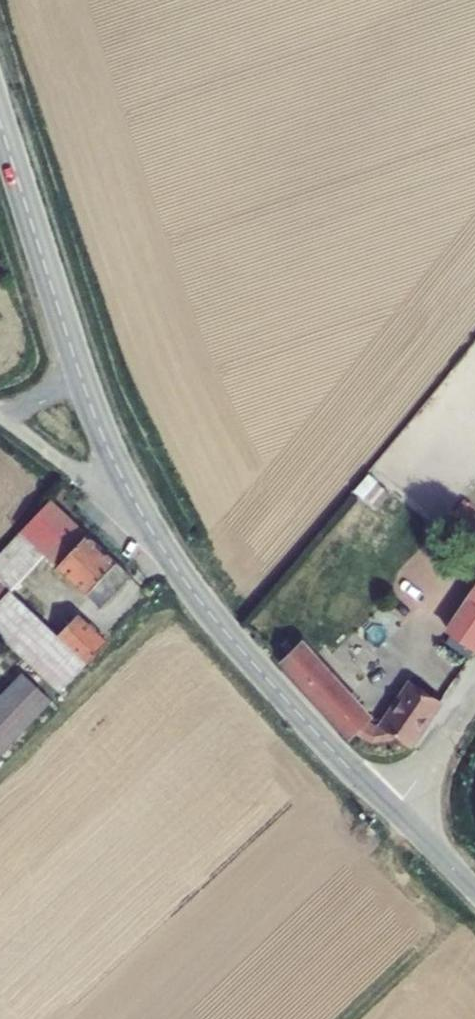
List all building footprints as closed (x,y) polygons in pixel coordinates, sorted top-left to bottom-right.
[(48,514),(0,567),(0,597),(3,600),(34,565),(82,606),(96,619),(126,585),(112,572),(48,514)] [(444,626),(449,629),(445,636),(473,653),(474,650),(474,576),(444,626)] [(59,703),(86,673),(58,649),(3,600),(0,597),(0,651),(59,703)] [(79,625),(58,649),(86,673),(107,650),(79,625)] [(307,647),(285,668),(301,686),(339,733),(352,743),(358,737),(360,740),(375,748),(386,741),(390,735),(407,747),(414,742),(421,735),(449,703),(412,678),(379,728),(374,723),(307,647)] [(50,714),(21,688),(0,709),(0,768),(50,714)]
